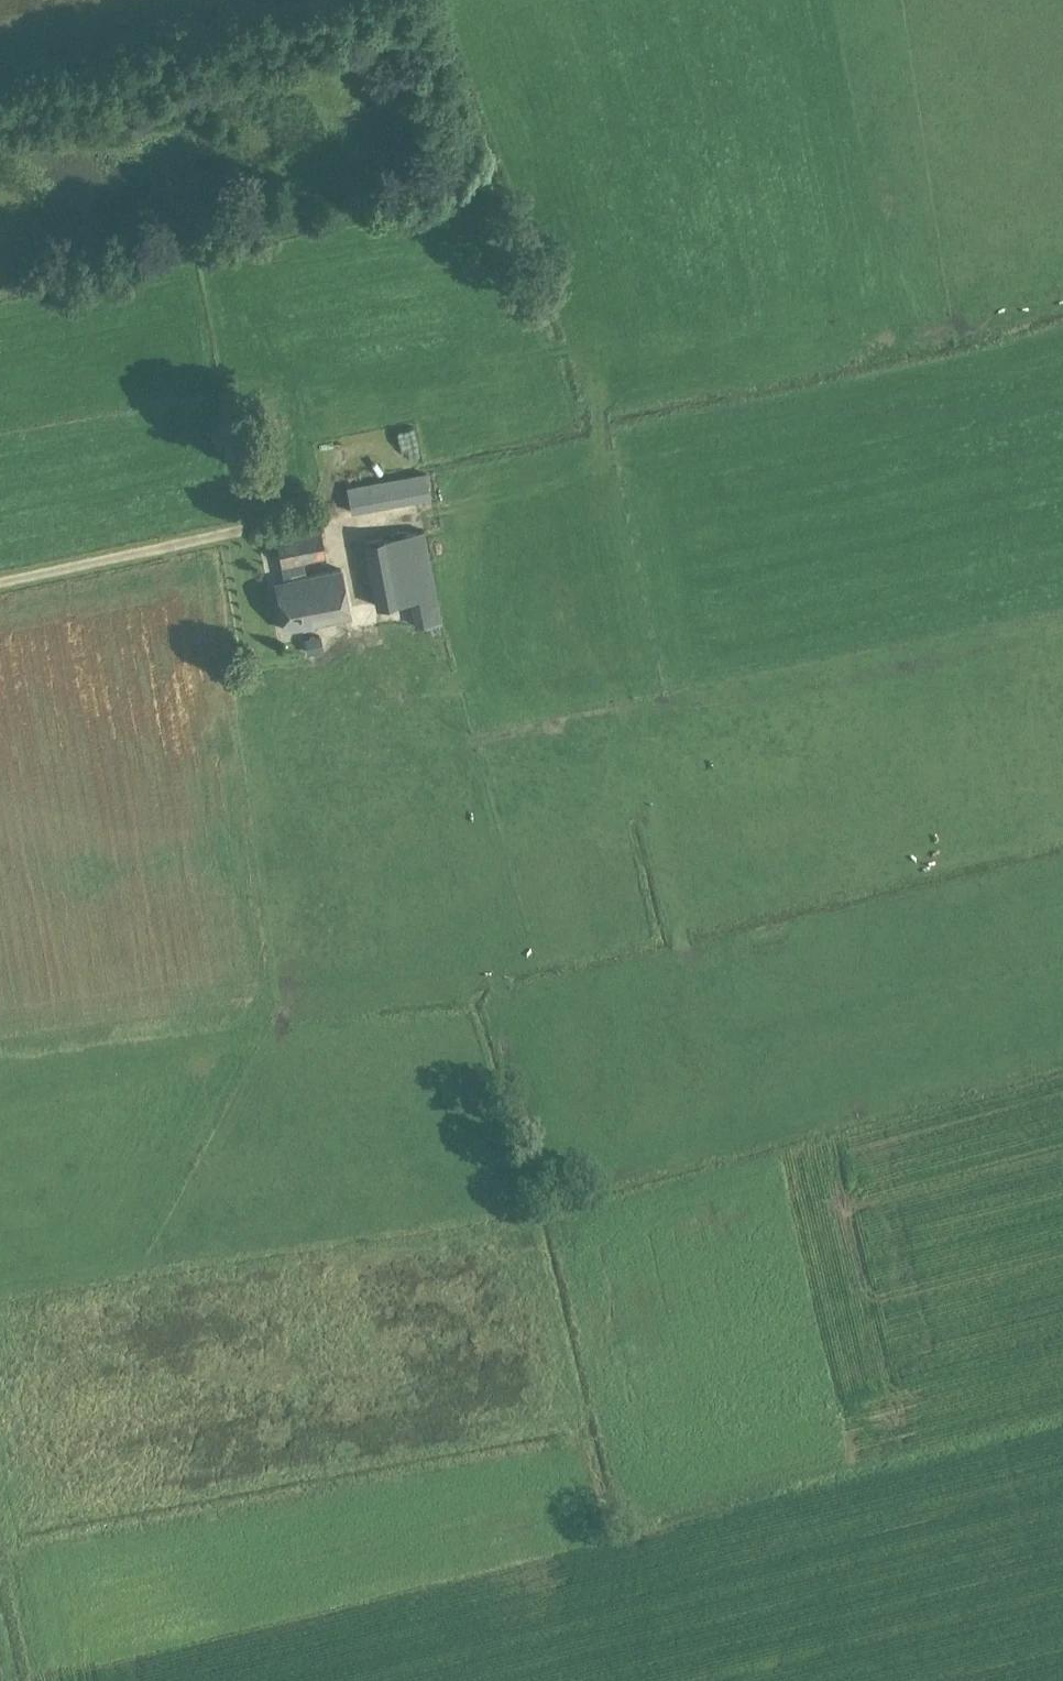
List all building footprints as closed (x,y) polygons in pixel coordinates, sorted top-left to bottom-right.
[(347,488),(352,514),(431,499),(426,473),(347,488)] [(276,536),(282,567),(285,581),(276,583),(285,631),(304,627),(305,629),(314,628),(314,625),(351,618),(342,571),(307,577),(304,562),(326,558),(320,528),(276,536)] [(442,622),(425,531),(364,543),(377,608),(410,602),(415,628),(442,622)]
